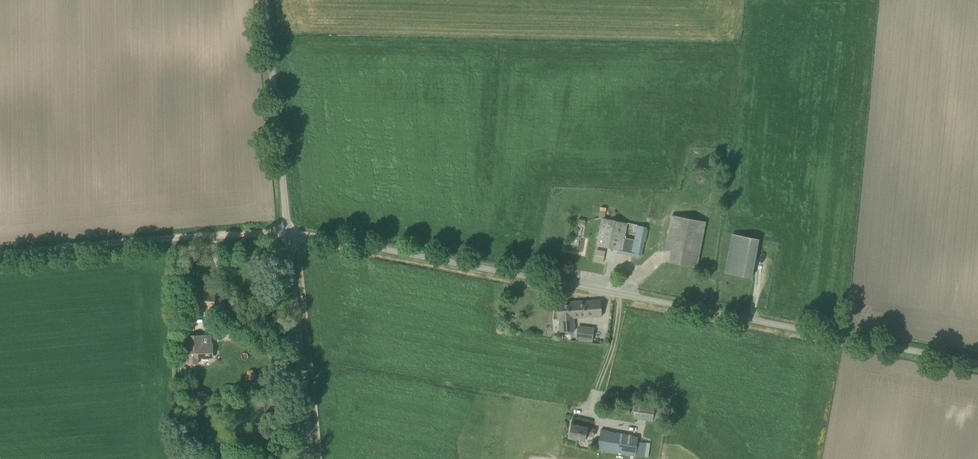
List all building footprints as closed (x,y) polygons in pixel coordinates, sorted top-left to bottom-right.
[(665,250),(671,251),(669,262),(695,267),(697,257),(704,221),(687,218),(672,215),(666,247),(665,250)] [(602,218),(599,236),(597,245),(622,250),(622,248),(633,250),(632,252),(640,254),(646,227),(637,225),(635,240),(624,237),(627,223),(602,218)] [(758,239),(733,234),(726,273),(751,278),(758,239)] [(595,249),(593,261),(602,262),(604,250),(595,249)] [(190,291),(188,306),(214,309),(215,293),(190,291)] [(556,303),(557,319),(559,319),(560,333),(574,332),(573,317),(602,316),(601,300),(556,303)] [(247,312),(233,312),(233,319),(247,320),(247,312)] [(592,341),(594,329),(578,327),(576,339),(592,341)] [(211,335),(191,336),(187,336),(187,348),(188,357),(188,364),(198,364),(198,356),(213,356),(213,348),(211,348),(211,335)] [(244,372),(247,379),(254,377),(252,370),(244,372)] [(652,422),(656,402),(636,398),(633,419),(652,422)] [(585,436),(593,437),(594,429),(587,428),(587,427),(572,424),(569,439),(583,442),(585,436)] [(637,441),(638,437),(601,430),(598,449),(635,456),(635,455),(645,456),(647,443),(637,441)]
